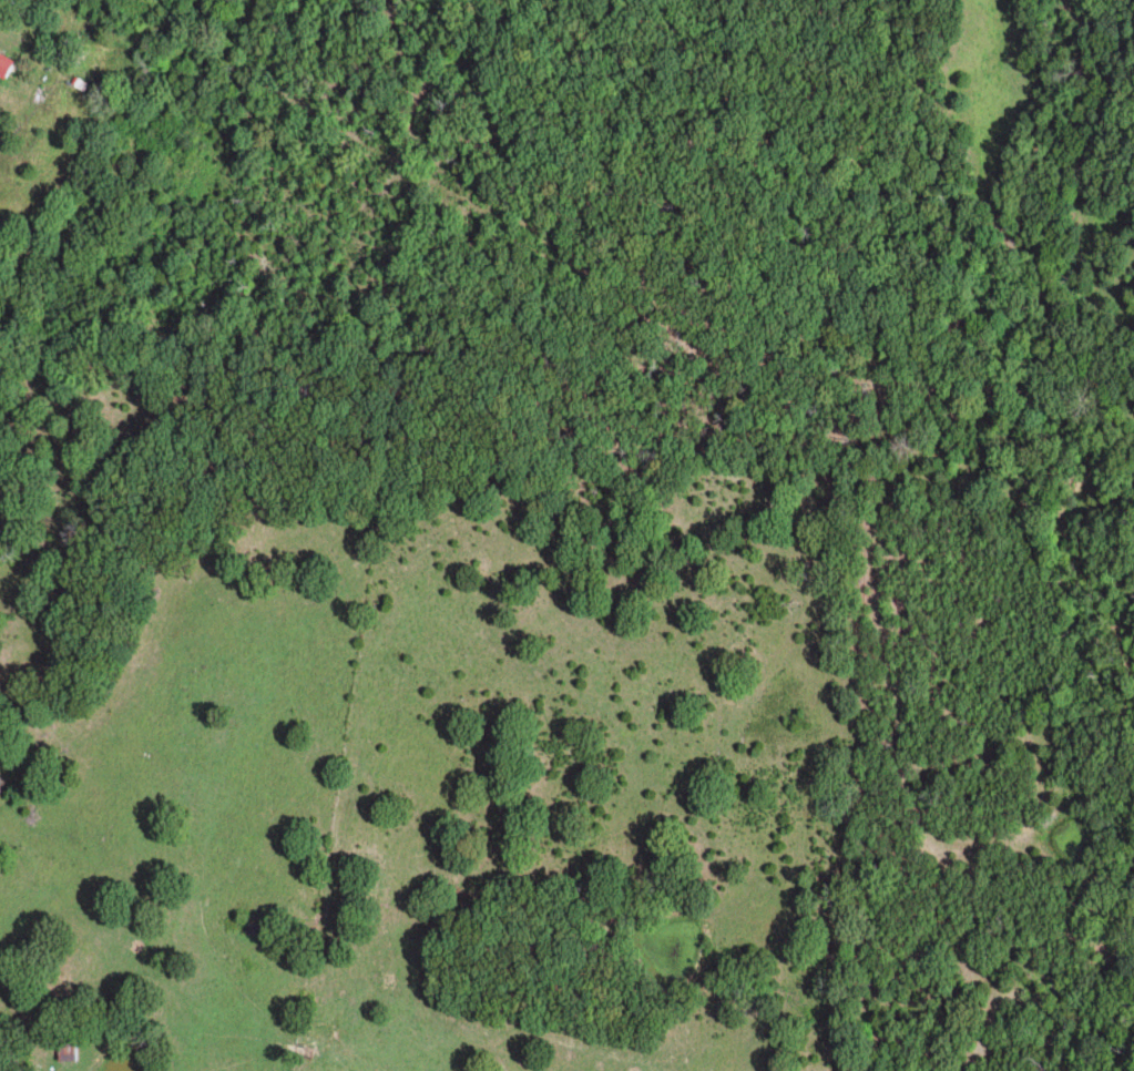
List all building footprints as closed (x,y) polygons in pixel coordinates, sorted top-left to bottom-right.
[(0,50),(0,74),(10,79),(20,61),(0,50)]
